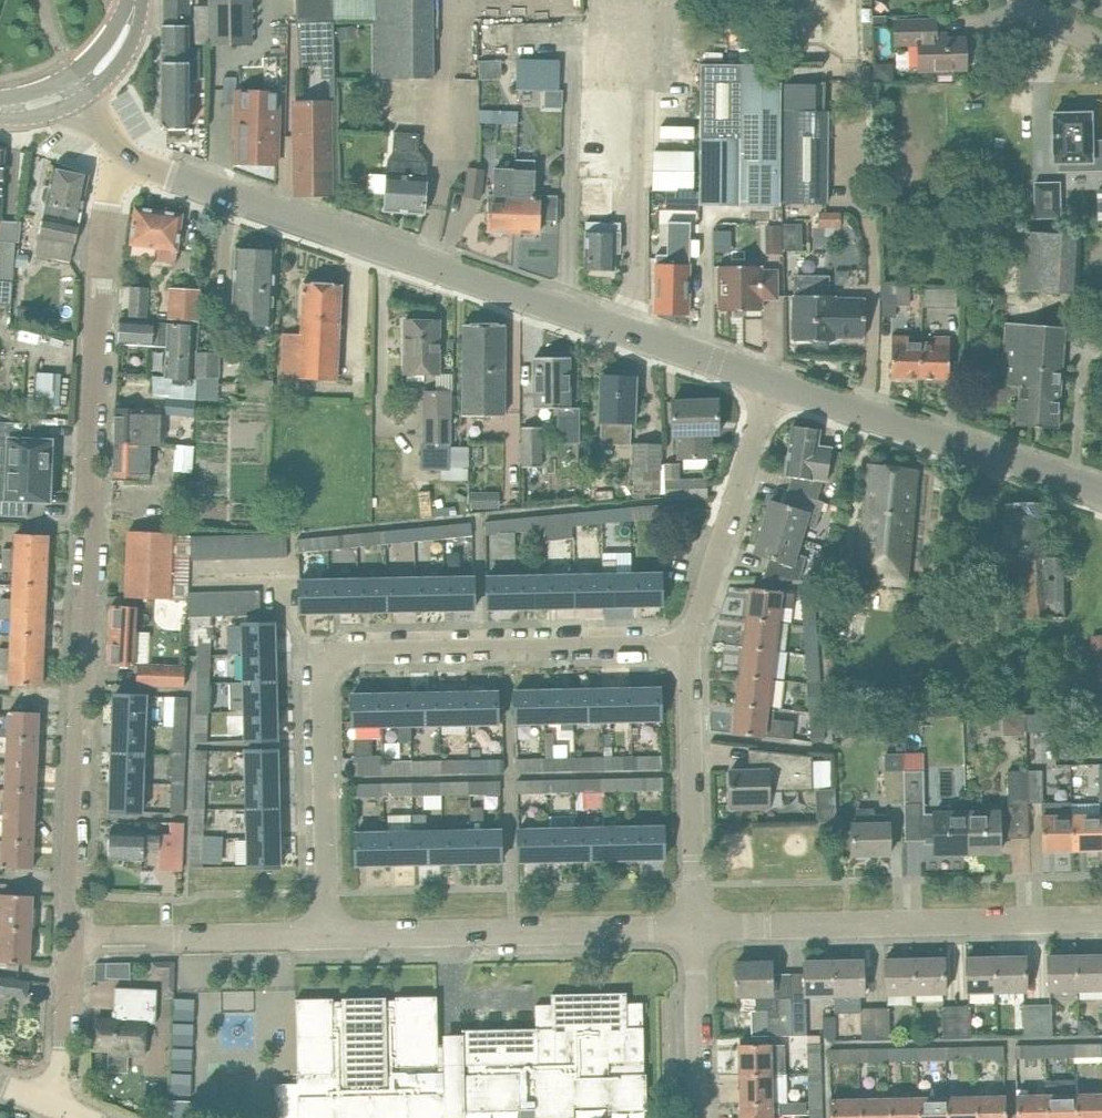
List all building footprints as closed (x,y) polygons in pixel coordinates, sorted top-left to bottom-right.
[(164,25),(162,25),(161,123),(167,129),(189,129),(189,115),(205,115),(205,79),(200,79),(200,58),(196,58),(196,53),(188,53),(189,0),(164,0),(164,25)] [(251,44),(251,0),(210,0),(211,44),(251,44)] [(290,24),(297,24),(326,23),(326,0),(290,0),(290,24)] [(328,19),(372,19),(373,78),(432,78),(432,0),(328,0),(328,19)] [(935,19),(895,21),(896,44),(918,44),(919,71),(966,69),(965,38),(936,38),(935,19)] [(326,23),(297,24),(297,42),(333,41),(332,23),(326,23)] [(355,24),(337,26),(339,38),(356,36),(355,24)] [(484,60),(484,77),(504,77),(504,60),(484,60)] [(559,89),(559,61),(517,60),(517,89),(559,89)] [(776,63),(741,63),(700,63),(700,146),(739,145),(739,205),(780,205),(778,111),(776,63)] [(885,67),(874,67),(874,83),(890,83),(890,72),(885,67)] [(240,90),(239,107),(238,163),(276,164),(278,91),(264,91),(264,85),(246,84),(246,90),(240,90)] [(294,102),(295,191),(295,195),(331,195),(330,101),(294,102)] [(1057,109),(1056,158),(1060,158),(1060,167),(1062,167),(1062,164),(1101,164),(1101,138),(1094,138),(1094,110),(1057,109)] [(516,111),(479,110),(479,123),(516,124),(516,111)] [(778,111),(780,205),(814,205),(812,110),(778,111)] [(370,173),(368,194),(386,195),(385,211),(424,213),(426,191),(428,162),(417,161),(419,134),(394,132),(392,159),(388,159),(387,174),(370,173)] [(739,145),(700,146),(699,205),(739,205),(739,145)] [(691,151),(651,150),(650,189),(690,190),(691,151)] [(71,262),(71,260),(74,244),(75,244),(88,180),(85,175),(53,168),(35,255),(71,262)] [(481,171),(465,169),(462,198),(478,200),(481,171)] [(514,232),(515,170),(495,169),(495,183),(493,183),(493,195),(489,195),(488,231),(514,232)] [(515,170),(514,232),(539,233),(539,219),(555,219),(556,196),(534,195),(535,171),(515,170)] [(1051,175),(1034,175),(1034,211),(1050,211),(1051,175)] [(698,194),(668,193),(667,217),(697,218),(698,194)] [(177,250),(179,236),(182,214),(135,208),(130,244),(158,248),(157,261),(176,263),(177,250)] [(586,222),(586,248),(585,270),(615,271),(615,253),(619,253),(620,233),(615,233),(615,223),(586,222)] [(656,263),(655,292),(654,314),(688,315),(690,224),(669,223),(668,264),(656,263)] [(788,251),(788,224),(769,224),(769,251),(788,251)] [(1022,230),(1017,294),(1076,298),(1080,234),(1022,230)] [(11,306),(15,242),(0,241),(0,305),(11,306)] [(235,248),(234,270),(231,324),(272,326),(275,272),(276,250),(235,248)] [(17,253),(16,266),(24,266),(25,253),(17,253)] [(718,266),(718,288),(719,310),(762,310),(761,299),(777,299),(777,270),(761,271),(761,266),(718,266)] [(849,271),(836,271),(836,284),(844,284),(849,279),(849,271)] [(827,345),(830,341),(834,341),(834,336),(864,337),(865,299),(835,298),(835,295),(821,295),(821,277),(796,276),(796,295),(793,294),(793,340),(811,340),(813,345),(827,345)] [(283,333),(282,355),(281,377),(338,380),(343,284),(303,282),(300,334),(283,333)] [(130,316),(147,317),(148,288),(131,287),(130,316)] [(907,307),(908,288),(882,287),(881,316),(893,317),(894,307),(907,307)] [(169,301),(168,319),(199,321),(201,290),(183,289),(182,302),(169,301)] [(955,291),(923,291),(922,305),(954,306),(955,291)] [(120,320),(119,344),(166,346),(165,378),(178,379),(178,384),(191,385),(195,324),(120,320)] [(404,320),(404,342),(404,372),(439,373),(440,320),(404,320)] [(1005,322),(1002,362),(1001,384),(1019,386),(1016,425),(1057,428),(1065,327),(1005,322)] [(464,324),(464,346),(463,414),(505,414),(505,324),(464,324)] [(919,378),(920,342),(907,342),(908,337),(892,336),(891,377),(919,378)] [(920,342),(919,378),(949,379),(950,337),(933,337),(933,343),(920,342)] [(222,352),(202,352),(200,397),(221,398),(222,352)] [(570,408),(570,379),(570,357),(534,357),(535,408),(570,408)] [(65,396),(66,371),(42,370),(41,395),(65,396)] [(602,375),(601,397),(600,421),(602,421),(601,442),(630,443),(631,422),(634,422),(636,377),(602,375)] [(428,391),(427,442),(426,468),(441,468),(468,469),(469,469),(469,446),(451,446),(452,391),(428,391)] [(194,417),(196,400),(171,397),(169,414),(194,417)] [(678,458),(689,458),(711,457),(711,434),(719,434),(718,399),(672,400),(673,434),(678,434),(678,458)] [(115,407),(114,443),(140,444),(160,444),(161,431),(161,408),(140,407),(140,409),(115,407)] [(7,469),(51,471),(55,471),(56,452),(52,452),(52,440),(30,439),(31,423),(0,422),(0,468),(7,469)] [(795,493),(817,499),(823,480),(827,480),(828,469),(831,447),(818,445),(820,429),(792,425),(785,474),(785,476),(791,476),(787,491),(795,494),(795,493)] [(544,428),(525,428),(524,466),(543,466),(544,428)] [(114,443),(113,479),(135,479),(150,480),(150,463),(140,463),(140,444),(114,443)] [(662,445),(640,444),(639,470),(661,470),(662,445)] [(196,447),(178,446),(176,472),(194,473),(196,447)] [(870,465),(867,487),(858,574),(874,576),(873,580),(904,584),(916,470),(870,465)] [(679,467),(665,467),(666,478),(679,478),(679,467)] [(27,516),(28,501),(50,502),(50,490),(54,490),(55,471),(51,471),(7,469),(0,468),(0,515),(27,516)] [(441,468),(441,480),(467,480),(468,469),(441,468)] [(666,480),(666,497),(684,497),(706,497),(706,479),(684,480),(679,479),(666,480)] [(484,492),(471,492),(471,507),(484,507),(484,492)] [(795,493),(795,494),(791,506),(770,500),(767,511),(764,510),(759,523),(758,525),(801,539),(805,525),(815,528),(824,501),(817,499),(795,493)] [(519,494),(506,494),(506,505),(520,505),(519,494)] [(1067,617),(1065,578),(1064,556),(1044,557),(1042,502),(1004,503),(1006,558),(1005,558),(1005,572),(1024,571),(1026,618),(1067,617)] [(657,505),(629,508),(630,521),(659,518),(657,505)] [(629,508),(600,511),(601,524),(630,521),(629,508)] [(601,524),(600,511),(573,514),(575,526),(601,524)] [(543,517),(544,529),(545,540),(576,537),(575,526),(573,514),(543,517)] [(544,529),(543,517),(514,520),(515,532),(544,529)] [(515,532),(514,520),(486,523),(487,535),(515,532)] [(472,522),(444,525),(445,538),(474,536),(472,522)] [(445,538),(444,525),(415,528),(416,541),(445,538)] [(801,539),(758,525),(757,528),(754,541),(757,542),(754,553),(774,560),(769,577),(763,576),(762,579),(799,580),(807,556),(796,553),(801,539)] [(416,541),(415,528),(386,530),(387,544),(416,541)] [(188,536),(173,536),(173,532),(129,530),(126,597),(170,599),(170,597),(185,598),(188,536)] [(387,544),(386,530),(357,533),(359,546),(387,544)] [(3,548),(2,558),(47,561),(48,535),(16,533),(15,549),(3,548)] [(275,534),(275,558),(287,558),(287,533),(275,534)] [(359,546),(357,533),(329,536),(330,549),(359,546)] [(251,534),(239,535),(239,559),(251,559),(251,534)] [(263,534),(251,534),(251,559),(263,558),(263,534)] [(275,558),(275,534),(263,534),(263,558),(275,558)] [(215,535),(203,536),(204,560),(215,560),(215,535)] [(227,535),(215,535),(215,560),(227,559),(227,535)] [(239,559),(239,535),(227,535),(227,559),(239,559)] [(204,560),(203,536),(191,536),(191,560),(204,560)] [(330,549),(329,536),(300,538),(301,552),(330,549)] [(47,561),(2,558),(2,569),(14,569),(14,583),(46,584),(47,561)] [(632,574),(617,574),(617,563),(603,563),(603,574),(604,606),(633,605),(632,574)] [(632,574),(633,605),(662,605),(661,573),(632,574)] [(604,606),(603,574),(574,575),(575,607),(604,606)] [(575,607),(574,575),(545,576),(546,607),(575,607)] [(517,608),(516,576),(487,577),(488,608),(517,608)] [(545,576),(516,576),(517,608),(546,607),(545,576)] [(474,577),(445,578),(445,609),(474,609),(474,577)] [(445,578),(416,579),(416,610),(445,609),(445,578)] [(387,579),(358,580),(358,611),(387,610),(387,579)] [(416,610),(416,579),(387,579),(387,610),(416,610)] [(329,612),(329,580),(299,581),(300,612),(329,612)] [(358,580),(329,580),(329,612),(358,611),(358,580)] [(1,598),(0,608),(45,610),(46,584),(14,583),(13,599),(1,598)] [(750,588),(747,617),(777,621),(779,607),(791,609),(793,593),(750,588)] [(237,615),(236,591),(224,592),(225,616),(237,615)] [(249,615),(248,591),(236,591),(237,615),(249,615)] [(248,591),(249,615),(261,614),(260,591),(248,591)] [(201,616),(200,592),(188,592),(189,617),(201,616)] [(213,616),(212,592),(200,592),(201,616),(213,616)] [(225,616),(224,592),(212,592),(213,616),(225,616)] [(137,607),(134,606),(111,605),(108,665),(134,667),(137,607)] [(0,608),(0,612),(0,619),(12,619),(11,634),(44,635),(45,610),(0,608)] [(777,621),(747,617),(743,646),(773,649),(777,621)] [(243,653),(275,652),(274,623),(242,624),(243,653)] [(816,653),(814,624),(802,624),(804,654),(816,653)] [(199,654),(212,655),(213,626),(200,625),(199,654)] [(11,634),(11,648),(0,648),(0,658),(43,660),(44,635),(11,634)] [(1093,689),(1101,689),(1101,635),(1091,636),(1093,689)] [(743,646),(740,674),(770,678),(773,649),(743,646)] [(1085,646),(1061,647),(1063,683),(1087,682),(1085,646)] [(275,652),(243,653),(244,682),(275,681),(275,652)] [(818,682),(816,653),(804,654),(806,683),(818,682)] [(212,655),(199,654),(198,684),(211,684),(212,655)] [(0,658),(0,668),(10,669),(9,684),(42,686),(43,660),(0,658)] [(137,684),(184,686),(185,669),(138,667),(137,684)] [(740,674),(736,703),(766,707),(770,678),(740,674)] [(275,681),(244,682),(229,682),(230,712),(244,711),(276,710),(275,681)] [(820,712),(818,682),(806,683),(807,712),(820,712)] [(198,684),(196,713),(210,713),(211,684),(198,684)] [(631,720),(631,688),(602,689),(602,721),(631,720)] [(631,688),(631,720),(661,719),(660,688),(631,688)] [(602,689),(573,690),(573,721),(602,721),(602,689)] [(544,722),(544,690),(515,691),(515,723),(544,722)] [(573,690),(544,690),(544,722),(573,721),(573,690)] [(468,692),(469,724),(498,723),(497,691),(468,692)] [(468,692),(439,693),(440,724),(469,724),(468,692)] [(410,693),(381,694),(382,725),(396,725),(397,742),(411,742),(411,725),(410,693)] [(440,724),(439,693),(410,693),(411,725),(440,724)] [(115,694),(113,723),(145,725),(147,695),(115,694)] [(382,725),(381,694),(352,694),(352,726),(382,725)] [(175,701),(174,726),(186,726),(187,701),(175,701)] [(766,707),(736,703),(732,733),(792,739),(794,721),(765,718),(766,707)] [(276,710),(244,711),(245,740),(277,740),(276,710)] [(8,737),(38,738),(39,712),(9,711),(8,737)] [(820,712),(807,712),(809,742),(822,741),(820,712)] [(210,713),(196,713),(195,742),(208,742),(210,713)] [(1023,717),(1002,717),(1002,727),(1009,734),(1023,733),(1023,717)] [(145,725),(113,723),(112,752),(144,754),(145,725)] [(186,726),(174,726),(173,755),(184,755),(186,726)] [(8,737),(0,737),(0,752),(7,753),(7,763),(37,764),(38,738),(8,737)] [(373,741),(355,742),(356,758),(373,758),(373,741)] [(546,772),(545,760),(530,760),(529,742),(518,742),(519,773),(546,772)] [(603,747),(604,755),(612,755),(612,746),(603,747)] [(246,779),(278,779),(277,749),(245,750),(246,779)] [(730,808),(769,807),(769,790),(813,790),(812,756),(760,750),(760,770),(730,770),(730,808)] [(112,752),(111,781),(143,783),(144,754),(112,752)] [(193,780),(206,781),(207,752),(194,752),(193,780)] [(184,755),(173,755),(171,784),(183,784),(184,755)] [(904,802),(904,772),(903,755),(882,755),(884,802),(904,802)] [(662,756),(632,757),(633,770),(663,769),(662,756)] [(383,778),(382,757),(373,758),(356,758),(355,758),(355,779),(383,778)] [(412,777),(412,764),(383,765),(383,757),(382,757),(383,778),(412,777)] [(633,770),(632,757),(603,758),(604,771),(633,770)] [(604,771),(603,758),(574,759),(575,772),(604,771)] [(574,759),(545,760),(546,772),(575,772),(574,759)] [(470,775),(470,762),(441,763),(441,776),(470,775)] [(470,762),(470,775),(500,774),(500,762),(470,762)] [(37,764),(7,763),(6,789),(36,790),(37,764)] [(441,776),(441,763),(412,764),(412,777),(441,776)] [(923,771),(904,772),(904,802),(905,841),(934,840),(935,853),(966,852),(965,812),(924,813),(923,771)] [(1008,811),(965,812),(966,852),(1000,851),(999,838),(1029,837),(1028,802),(1043,802),(1042,771),(1026,771),(1027,800),(1007,800),(1008,811)] [(633,778),(604,779),(604,791),(633,790),(633,778)] [(662,778),(633,778),(633,790),(663,789),(662,778)] [(278,779),(246,779),(247,809),(278,808),(278,779)] [(604,791),(604,779),(575,780),(575,792),(604,791)] [(193,780),(192,808),(205,809),(206,781),(193,780)] [(575,780),(546,781),(547,805),(548,805),(548,793),(575,792),(575,780)] [(143,783),(111,781),(110,811),(142,812),(143,783)] [(547,805),(546,781),(519,782),(519,806),(547,805)] [(470,783),(471,795),(501,795),(500,782),(470,783)] [(441,783),(412,784),(412,797),(442,796),(441,783)] [(471,795),(470,783),(441,783),(442,796),(471,795)] [(183,784),(171,784),(170,815),(182,815),(183,784)] [(412,784),(383,785),(383,798),(412,797),(412,784)] [(383,798),(383,785),(357,786),(358,799),(383,798)] [(835,788),(816,789),(818,821),(837,821),(835,788)] [(6,789),(4,815),(35,816),(36,790),(6,789)] [(1099,803),(1071,804),(1071,816),(1072,850),(1101,849),(1101,815),(1100,815),(1099,803)] [(1054,807),(1042,807),(1043,850),(1072,850),(1071,816),(1071,804),(1053,804),(1054,807)] [(192,808),(191,837),(204,837),(205,809),(192,808)] [(279,837),(278,808),(247,809),(247,838),(279,837)] [(501,830),(486,830),(486,808),(471,809),(471,830),(472,862),(501,861),(501,830)] [(35,816),(4,815),(3,841),(3,840),(34,842),(35,816)] [(442,831),(428,831),(427,817),(413,817),(413,832),(414,863),(443,863),(442,831)] [(851,825),(852,833),(852,855),(890,854),(889,824),(851,825)] [(634,827),(635,858),(664,858),(663,826),(634,827)] [(634,827),(605,828),(606,859),(635,858),(634,827)] [(576,828),(547,829),(548,860),(577,860),(576,828)] [(606,859),(605,828),(576,828),(577,860),(606,859)] [(548,860),(547,829),(518,829),(519,861),(548,860)] [(471,830),(442,831),(443,863),(472,862),(471,830)] [(183,833),(132,832),(109,832),(109,859),(144,860),(144,849),(159,850),(158,870),(182,871),(183,833)] [(385,864),(384,832),(355,833),(356,864),(385,864)] [(414,863),(413,832),(384,832),(385,864),(414,863)] [(226,838),(204,837),(191,837),(190,865),(225,867),(226,838)] [(280,866),(279,837),(247,838),(248,867),(280,866)] [(3,840),(3,841),(2,867),(32,868),(34,842),(3,840)] [(0,909),(0,916),(0,928),(31,929),(33,895),(11,894),(0,893),(0,909)] [(7,962),(30,963),(31,929),(0,928),(0,962),(7,962)] [(1078,990),(1077,955),(1047,956),(1048,991),(1078,990)] [(1078,990),(1101,989),(1101,955),(1077,955),(1078,990)] [(996,957),(996,992),(1026,991),(1025,956),(996,957)] [(996,992),(996,957),(966,957),(967,992),(996,992)] [(915,959),(915,993),(945,993),(944,958),(915,959)] [(915,993),(915,959),(885,959),(886,994),(915,993)] [(834,995),(833,960),(804,961),(804,996),(834,995)] [(863,960),(833,960),(834,995),(860,994),(863,994),(863,960)] [(175,961),(152,962),(152,973),(163,972),(175,972),(175,961)] [(737,980),(735,980),(735,984),(737,984),(737,996),(755,995),(755,1010),(767,1010),(768,1035),(790,1035),(792,1035),(792,1003),(791,997),(778,998),(777,991),(771,991),(771,961),(736,962),(737,980)] [(106,962),(106,976),(130,977),(129,962),(106,962)] [(0,977),(0,993),(27,997),(29,981),(0,977)] [(157,989),(115,987),(114,1011),(116,1011),(116,1019),(96,1018),(95,1049),(114,1050),(114,1047),(125,1048),(125,1054),(145,1055),(146,1023),(156,1023),(157,989)] [(280,1117),(446,1117),(446,1110),(464,1110),(464,1111),(465,1111),(465,1110),(519,1109),(519,1110),(520,1110),(520,1109),(535,1109),(536,1117),(574,1117),(574,1099),(608,1098),(609,1111),(610,1111),(610,1110),(646,1109),(646,1110),(647,1110),(646,1073),(644,1074),(642,1002),(626,1003),(626,992),(625,992),(625,993),(552,994),(552,993),(551,994),(551,1004),(535,1005),(535,1013),(536,1029),(463,1030),(463,1029),(462,1029),(462,1043),(445,1044),(444,1043),(443,1043),(443,1044),(437,1044),(436,1004),(437,1004),(437,996),(395,997),(395,1000),(386,1000),(386,997),(384,997),(384,1000),(344,1001),(344,998),(342,998),(342,1001),(332,1001),(332,999),(333,999),(333,998),(296,999),(296,1000),(297,1000),(298,1073),(297,1073),(297,1074),(299,1074),(299,1085),(280,1086),(280,1117)] [(860,994),(834,995),(835,1012),(860,1012),(860,994)] [(806,1002),(792,1003),(792,1035),(807,1035),(807,1024),(806,1002)] [(1038,1036),(1037,1004),(1023,1004),(1024,1036),(1038,1036)] [(1051,1004),(1037,1004),(1038,1036),(1052,1036),(1051,1004)] [(956,1038),(956,1006),(942,1006),(942,1038),(956,1038)] [(956,1006),(956,1038),(971,1038),(970,1006),(956,1006)] [(875,1008),(875,1040),(890,1039),(889,1007),(875,1008)] [(861,1027),(834,1028),(834,1034),(834,1039),(834,1041),(875,1040),(875,1008),(860,1008),(861,1027)] [(834,1016),(823,1016),(823,1033),(830,1040),(834,1039),(834,1034),(834,1028),(834,1016)] [(1093,1018),(1078,1018),(1078,1034),(1093,1034),(1093,1018)] [(739,1075),(771,1074),(771,1044),(738,1045),(739,1075)] [(807,1073),(819,1073),(817,1044),(806,1045),(807,1073)] [(1073,1045),(1044,1046),(1045,1059),(1074,1058),(1073,1045)] [(1073,1045),(1074,1058),(1101,1058),(1101,1045),(1073,1045)] [(1045,1059),(1044,1046),(1019,1047),(1020,1060),(1045,1059)] [(975,1061),(974,1048),(945,1049),(946,1062),(975,1061)] [(1001,1048),(974,1048),(975,1061),(1001,1060),(1001,1048)] [(946,1062),(945,1049),(916,1050),(917,1062),(946,1062)] [(917,1062),(916,1050),(887,1051),(888,1063),(917,1062)] [(859,1064),(858,1051),(828,1052),(829,1065),(859,1064)] [(888,1063),(887,1051),(858,1051),(859,1064),(888,1063)] [(820,1102),(819,1073),(807,1073),(808,1102),(820,1102)] [(772,1103),(771,1074),(739,1075),(740,1104),(772,1103)] [(1060,1095),(1060,1082),(1045,1083),(1045,1095),(1046,1117),(1075,1117),(1074,1094),(1060,1095)] [(1074,1094),(1075,1117),(1101,1117),(1101,1094),(1074,1094)] [(1045,1095),(1016,1096),(1017,1117),(1046,1117),(1045,1095)] [(976,1117),(1005,1117),(1005,1096),(975,1097),(976,1117)] [(946,1097),(917,1098),(918,1117),(947,1117),(946,1097)] [(946,1097),(947,1117),(976,1117),(975,1097),(946,1097)] [(888,1098),(859,1099),(860,1117),(889,1117),(888,1098)] [(917,1098),(888,1098),(889,1117),(918,1117),(917,1098)] [(168,1117),(169,1117),(190,1117),(191,1100),(169,1099),(168,1117)] [(859,1099),(830,1100),(831,1117),(860,1117),(859,1099)] [(804,1102),(792,1103),(792,1115),(805,1114),(804,1102)] [(820,1102),(808,1102),(809,1117),(820,1117),(820,1102)] [(772,1103),(740,1104),(741,1117),(772,1117),(772,1103)]
